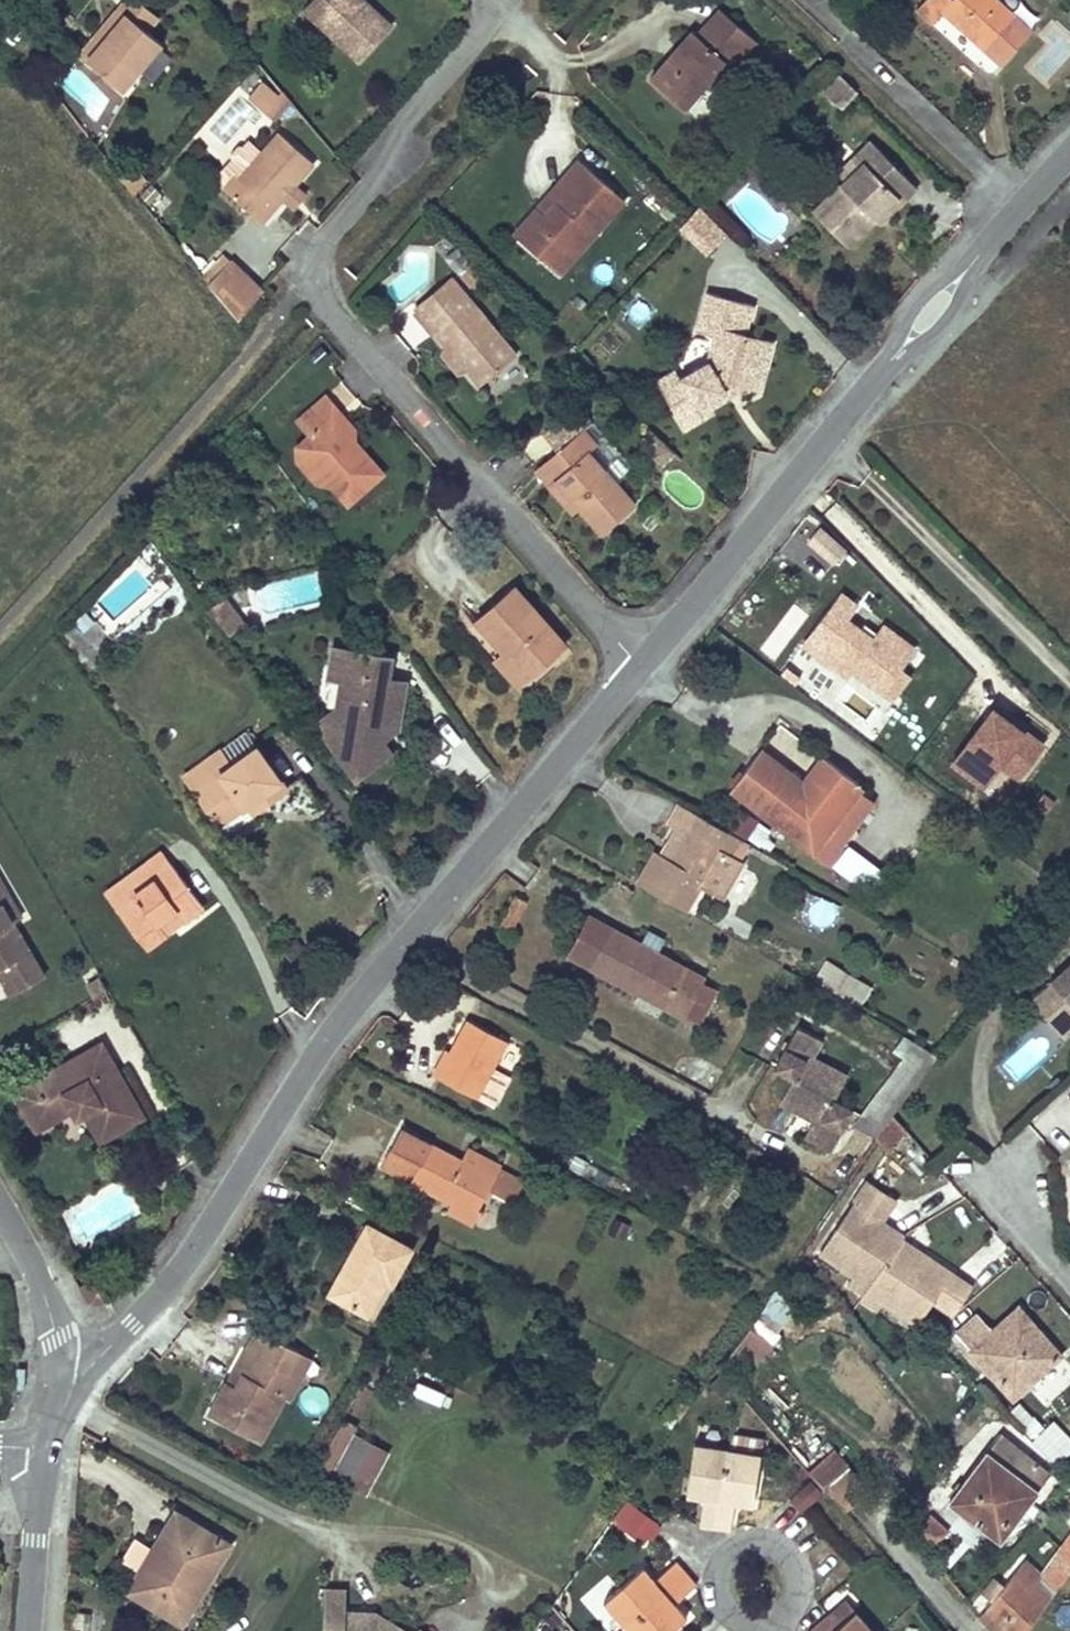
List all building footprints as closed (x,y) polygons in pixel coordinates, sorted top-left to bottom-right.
[(304,9),(360,61),(392,26),(364,0),(312,0),(304,9)] [(999,0),(924,0),(916,9),(932,23),(942,12),(1001,65),(1033,30),(999,0)] [(756,40),(719,8),(697,34),(693,31),(651,79),(684,108),(726,60),(733,66),(756,40)] [(162,43),(126,12),(86,59),(123,90),(162,43)] [(167,59),(156,52),(142,72),(153,79),(167,59)] [(845,80),(840,74),(824,91),(830,96),(845,80)] [(857,91),(845,80),(830,96),(841,108),(857,91)] [(277,98),(260,83),(249,95),(266,111),(277,98)] [(291,102),(282,91),(277,98),(266,111),(276,119),(291,102)] [(314,163),(280,133),(240,178),(235,174),(223,188),(262,223),(314,163)] [(917,188),(872,141),(857,155),(864,163),(814,211),(848,247),(876,220),(881,214),(889,215),(917,188)] [(846,179),(864,163),(857,155),(839,172),(846,179)] [(615,191),(580,160),(561,180),(571,188),(547,215),(538,207),(514,234),(559,274),(607,219),(598,210),(615,191)] [(571,188),(561,180),(538,207),(547,215),(571,188)] [(625,199),(615,191),(598,210),(607,219),(625,199)] [(706,253),(724,234),(698,209),(680,228),(706,253)] [(889,215),(881,214),(876,220),(880,224),(889,215)] [(229,261),(225,257),(205,278),(209,283),(229,261)] [(263,291),(230,260),(209,283),(239,319),(263,291)] [(518,354),(455,276),(416,308),(479,386),(518,354)] [(759,344),(743,340),(745,335),(753,305),(708,293),(697,332),(715,336),(709,360),(680,377),(679,377),(683,384),(665,394),(685,429),(704,418),(701,414),(720,402),(716,396),(736,385),(746,388),(758,391),(765,369),(753,365),(759,344)] [(765,369),(772,342),(745,335),(743,340),(759,344),(753,365),(765,369)] [(680,377),(676,370),(657,381),(665,394),(683,384),(679,377),(680,377)] [(746,388),(736,385),(716,396),(720,402),(746,388)] [(349,433),(334,416),(340,410),(326,395),(300,418),(313,433),(309,436),(297,446),(304,454),(325,478),(348,504),(384,473),(349,433)] [(355,428),(340,410),(334,416),(349,433),(355,428)] [(313,433),(300,418),(296,422),(309,436),(313,433)] [(583,429),(549,459),(561,473),(554,480),(579,508),(602,535),(636,505),(589,452),(596,444),(583,429)] [(666,461),(674,452),(653,432),(645,441),(666,461)] [(662,466),(666,461),(645,441),(640,445),(662,466)] [(325,478),(304,454),(297,461),(317,485),(325,478)] [(561,473),(549,459),(535,471),(573,514),(579,508),(554,480),(561,473)] [(729,507),(721,501),(711,513),(719,520),(729,507)] [(846,551),(821,529),(809,542),(835,564),(846,551)] [(566,644),(515,587),(476,621),(503,652),(526,678),(566,644)] [(914,648),(884,625),(873,639),(846,617),(856,604),(841,593),(816,626),(829,636),(816,653),(847,676),(852,669),(881,692),(914,648)] [(232,612),(221,598),(206,608),(217,623),(232,612)] [(95,622),(85,611),(75,621),(83,631),(95,622)] [(242,625),(232,612),(217,623),(227,636),(242,625)] [(98,650),(73,621),(59,634),(83,663),(98,650)] [(388,678),(392,657),(333,646),(328,677),(341,679),(336,708),(320,719),(316,722),(356,777),(391,752),(382,740),(376,732),(390,722),(382,711),(384,700),(396,702),(399,680),(388,678)] [(526,678),(503,652),(495,659),(518,685),(526,678)] [(336,708),(341,679),(328,677),(320,719),(336,708)] [(398,728),(406,682),(399,680),(396,702),(384,700),(382,711),(390,722),(376,732),(382,740),(398,728)] [(993,708),(952,763),(984,787),(1001,765),(1019,778),(1044,745),(993,708)] [(256,746),(245,731),(221,749),(231,764),(256,746)] [(257,746),(256,746),(231,764),(221,749),(184,775),(196,791),(203,786),(218,807),(211,813),(220,824),(247,804),(257,797),(263,805),(288,787),(281,779),(257,746)] [(862,788),(824,758),(804,785),(761,752),(732,790),(813,852),(827,835),(841,846),(873,803),(859,793),(862,788)] [(218,807),(203,786),(196,791),(211,813),(218,807)] [(263,805),(257,797),(247,804),(254,812),(263,805)] [(672,861),(698,815),(679,803),(668,823),(677,828),(662,855),(672,861)] [(735,826),(755,844),(768,830),(747,812),(735,826)] [(748,842),(698,815),(672,861),(662,855),(659,854),(641,885),(685,911),(720,852),(737,861),(748,842)] [(841,846),(827,835),(813,852),(827,863),(841,846)] [(849,843),(832,865),(870,893),(887,871),(849,843)] [(641,885),(659,854),(655,851),(637,883),(641,885)] [(203,907),(163,852),(134,873),(145,888),(117,909),(147,949),(167,935),(158,923),(176,910),(184,921),(203,907)] [(145,888),(134,873),(106,894),(117,909),(145,888)] [(0,881),(0,901),(13,923),(21,917),(0,881)] [(811,894),(802,919),(831,930),(840,905),(811,894)] [(527,902),(515,895),(499,926),(511,932),(527,902)] [(0,901),(0,969),(1,968),(17,993),(45,977),(0,901)] [(184,921),(176,910),(158,923),(167,935),(184,921)] [(641,944),(589,917),(569,954),(683,1015),(684,1014),(701,982),(703,978),(657,953),(641,944)] [(665,938),(648,930),(641,944),(657,953),(665,938)] [(861,1007),(873,986),(826,959),(814,979),(861,1007)] [(1050,980),(1059,990),(1069,1003),(1069,963),(1050,980)] [(1,968),(0,969),(0,974),(13,996),(17,993),(1,968)] [(698,1021),(715,989),(701,982),(684,1014),(698,1021)] [(1059,990),(1044,1003),(1069,1032),(1069,1003),(1059,990)] [(507,1040),(468,1019),(450,1051),(450,1052),(452,1053),(439,1077),(477,1097),(507,1040)] [(848,1075),(814,1056),(823,1039),(798,1025),(776,1067),(794,1077),(835,1100),(848,1075)] [(892,1114),(937,1055),(905,1036),(893,1051),(904,1058),(854,1126),(876,1139),(876,1138),(892,1114)] [(144,1117),(102,1043),(15,1092),(37,1130),(74,1108),(78,1116),(85,1112),(101,1141),(144,1117)] [(439,1077),(452,1053),(450,1052),(450,1051),(447,1049),(433,1074),(439,1077)] [(854,1110),(835,1100),(794,1077),(781,1102),(815,1121),(806,1138),(831,1151),(854,1110)] [(907,1131),(892,1114),(876,1138),(889,1150),(907,1131)] [(501,1166),(467,1148),(461,1160),(401,1128),(381,1165),(445,1198),(448,1194),(455,1198),(460,1200),(478,1210),(489,1189),(514,1202),(523,1182),(499,1169),(501,1166)] [(853,1276),(869,1287),(894,1249),(895,1250),(901,1240),(886,1230),(882,1236),(874,1231),(882,1220),(894,1201),(867,1183),(820,1254),(853,1276)] [(460,1200),(455,1198),(448,1210),(473,1223),(479,1211),(478,1210),(460,1200)] [(905,1235),(882,1220),(874,1231),(882,1236),(886,1230),(901,1240),(905,1235)] [(410,1248),(367,1225),(330,1292),(368,1313),(365,1316),(375,1322),(395,1284),(391,1282),(410,1248)] [(923,1255),(901,1240),(895,1250),(909,1259),(905,1266),(913,1271),(923,1255)] [(971,1286),(923,1255),(913,1271),(905,1266),(909,1259),(895,1250),(894,1249),(869,1287),(867,1291),(884,1302),(917,1325),(933,1301),(952,1314),(971,1286)] [(869,1287),(853,1276),(848,1284),(864,1295),(867,1291),(869,1287)] [(105,1283),(81,1290),(86,1300),(108,1286),(105,1283)] [(749,1327),(772,1342),(799,1302),(776,1287),(749,1327)] [(884,1302),(867,1291),(864,1295),(861,1299),(878,1310),(884,1302)] [(1061,1355),(1019,1308),(993,1332),(977,1315),(957,1334),(1014,1397),(1061,1355)] [(300,1351),(260,1329),(248,1352),(255,1356),(238,1387),(231,1383),(229,1382),(211,1415),(259,1441),(284,1396),(289,1399),(300,1379),(289,1372),(300,1351)] [(771,1345),(749,1329),(719,1369),(737,1387),(771,1345)] [(300,1379),(311,1357),(300,1351),(289,1372),(300,1379)] [(238,1387),(255,1356),(248,1352),(231,1383),(238,1387)] [(1054,1419),(1046,1427),(1021,1403),(1006,1418),(1056,1466),(1069,1451),(1069,1435),(1054,1419)] [(389,1452),(355,1433),(331,1475),(366,1494),(389,1452)] [(1051,1472),(1000,1433),(949,1500),(1001,1539),(1051,1472)] [(715,1528),(728,1448),(694,1443),(686,1494),(704,1497),(700,1525),(715,1528)] [(753,1505),(761,1453),(728,1448),(715,1528),(731,1530),(735,1502),(753,1505)] [(849,1465),(835,1448),(824,1458),(838,1475),(849,1465)] [(870,1491),(849,1465),(838,1475),(824,1458),(809,1470),(847,1511),(870,1491)] [(657,1522),(639,1510),(630,1523),(647,1535),(657,1522)] [(230,1544),(176,1511),(163,1533),(170,1538),(136,1594),(182,1622),(230,1544)] [(947,1529),(930,1514),(916,1530),(934,1547),(947,1529)] [(136,1594),(170,1538),(163,1533),(128,1590),(136,1594)] [(1069,1572),(1069,1536),(1041,1576),(1024,1560),(1004,1585),(992,1600),(985,1608),(987,1610),(1009,1630),(1027,1630),(1069,1572)] [(687,1572),(677,1561),(655,1580),(643,1565),(603,1600),(626,1626),(687,1572)] [(676,1603),(697,1584),(687,1572),(626,1626),(630,1630),(671,1630),(688,1617),(676,1603)] [(1004,1585),(995,1578),(983,1593),(992,1600),(1004,1585)] [(376,1613),(372,1618),(362,1612),(346,1611),(347,1589),(325,1589),(324,1630),(406,1630),(376,1613)] [(856,1610),(846,1599),(828,1614),(838,1626),(856,1610)] [(856,1610),(838,1626),(828,1614),(809,1630),(874,1630),(856,1610)] [(987,1610),(980,1618),(995,1630),(1009,1630),(987,1610)]
